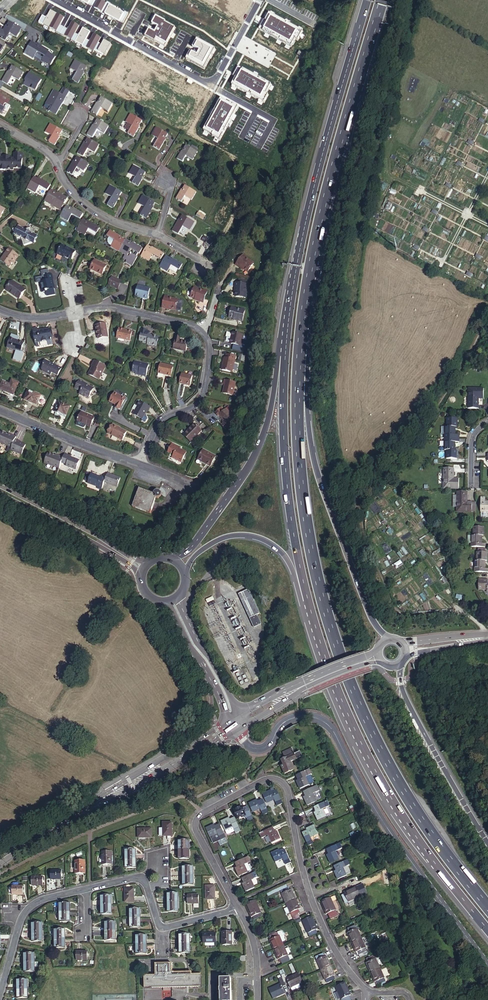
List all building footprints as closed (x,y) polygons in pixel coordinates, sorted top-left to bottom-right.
[(5,41),(10,33),(16,36),(21,28),(9,22),(6,28),(5,27),(3,30),(0,28),(0,38),(5,41)] [(48,49),(39,44),(38,45),(31,41),(25,52),(33,57),(37,51),(44,55),(41,59),(50,64),(55,56),(47,51),(48,49)] [(76,71),(72,77),(79,80),(83,73),(82,72),(85,66),(74,60),(69,67),(76,71)] [(23,71),(11,64),(8,70),(2,80),(8,83),(12,76),(18,79),(23,71)] [(47,78),(39,74),(37,78),(44,83),(47,78)] [(60,102),(64,95),(53,89),(45,103),(50,106),(48,109),(55,113),(61,102),(60,102)] [(69,90),(67,95),(75,99),(77,94),(69,90)] [(0,93),(0,103),(2,104),(5,100),(8,102),(10,99),(0,93)] [(96,102),(91,110),(97,113),(100,108),(106,112),(111,103),(100,97),(97,102),(96,102)] [(128,132),(133,135),(138,126),(139,126),(142,120),(130,113),(125,121),(126,122),(123,127),(129,130),(128,132)] [(88,134),(93,137),(98,130),(104,133),(109,125),(98,119),(94,125),(93,124),(88,134)] [(61,129),(50,123),(45,130),(50,134),(52,132),(57,135),(61,129)] [(165,133),(154,127),(149,134),(156,138),(151,146),(157,149),(163,139),(162,138),(165,133)] [(57,137),(58,137),(59,136),(57,135),(52,132),(50,134),(52,135),(48,141),(54,144),(57,137)] [(99,144),(88,138),(85,144),(83,143),(78,153),(83,156),(88,149),(95,152),(99,144)] [(179,149),(174,157),(180,161),(184,155),(190,159),(195,151),(183,144),(180,150),(179,149)] [(23,153),(14,153),(13,157),(1,156),(2,150),(0,150),(0,170),(17,171),(17,169),(22,169),(23,153)] [(88,163),(78,156),(74,162),(73,161),(67,172),(73,175),(77,167),(84,171),(88,163)] [(144,169),(133,163),(128,172),(134,176),(131,181),(136,184),(141,177),(140,176),(144,169)] [(40,178),(34,175),(28,187),(34,191),(38,184),(46,189),(50,183),(40,178)] [(178,188),(174,196),(180,200),(182,194),(190,198),(194,190),(182,183),(179,189),(178,188)] [(115,196),(118,190),(109,184),(105,190),(115,196)] [(39,186),(36,193),(43,197),(46,190),(39,186)] [(55,191),(51,189),(45,200),(51,204),(52,203),(55,197),(62,201),(63,202),(66,195),(56,189),(55,191)] [(120,191),(118,190),(115,196),(105,190),(104,192),(110,196),(106,204),(112,207),(118,197),(117,196),(120,191)] [(141,193),(136,201),(143,205),(139,213),(145,216),(150,207),(149,206),(152,200),(141,193)] [(62,201),(55,197),(52,203),(57,206),(60,205),(62,201)] [(71,207),(66,205),(60,216),(69,221),(72,214),(80,218),(84,213),(72,205),(71,207)] [(192,220),(180,214),(177,220),(176,219),(170,229),(176,232),(180,225),(187,228),(192,220)] [(89,222),(83,218),(77,229),(85,234),(87,231),(88,228),(96,233),(100,227),(89,221),(89,222)] [(20,238),(21,240),(23,246),(31,243),(33,244),(34,242),(36,242),(35,240),(37,235),(30,232),(28,228),(25,229),(17,226),(17,228),(12,229),(15,239),(20,238)] [(109,230),(106,235),(113,240),(109,246),(118,252),(119,250),(125,241),(118,237),(119,236),(109,230)] [(125,239),(125,241),(119,250),(123,253),(121,256),(124,258),(123,261),(131,265),(136,257),(135,256),(137,253),(138,253),(141,247),(132,242),(132,243),(125,239)] [(62,256),(64,257),(70,260),(75,251),(61,244),(56,254),(62,257),(62,256)] [(152,248),(147,245),(140,257),(148,261),(152,255),(159,259),(163,253),(153,247),(152,248)] [(8,249),(0,260),(9,267),(14,260),(15,260),(18,255),(8,249)] [(246,256),(242,254),(236,264),(240,266),(241,265),(245,267),(249,270),(254,261),(246,256)] [(171,259),(165,255),(159,267),(167,272),(168,269),(175,273),(177,270),(178,270),(182,263),(172,258),(171,259)] [(91,264),(97,267),(101,268),(101,269),(102,270),(106,262),(94,257),(91,264)] [(42,292),(45,291),(47,291),(48,295),(55,294),(53,285),(51,274),(43,276),(44,281),(39,282),(40,286),(41,286),(42,292)] [(112,274),(111,276),(119,280),(115,286),(118,287),(122,279),(112,274)] [(119,280),(111,276),(108,283),(115,286),(119,280)] [(18,285),(12,281),(5,290),(19,299),(25,289),(19,284),(18,285)] [(249,288),(250,284),(248,284),(239,283),(237,282),(236,287),(237,287),(237,291),(237,296),(247,297),(248,288),(249,288)] [(136,284),(134,294),(139,295),(138,297),(146,299),(149,287),(136,284)] [(190,297),(195,299),(199,300),(199,301),(203,303),(204,300),(201,290),(194,287),(190,297)] [(168,296),(164,295),(162,306),(166,308),(166,306),(171,307),(176,308),(178,298),(168,296)] [(247,308),(243,308),(233,306),(231,315),(236,316),(240,317),(240,319),(244,320),(247,308)] [(108,337),(105,323),(95,325),(97,339),(108,337)] [(49,339),(52,338),(51,327),(38,329),(38,330),(34,331),(36,340),(40,339),(40,341),(49,339)] [(133,330),(120,327),(118,337),(131,340),(133,330)] [(145,332),(149,333),(150,330),(149,330),(146,329),(146,328),(141,327),(138,339),(143,340),(145,332)] [(234,331),(233,338),(235,338),(234,342),(243,344),(246,333),(234,331)] [(149,333),(145,332),(143,340),(148,341),(148,342),(148,343),(157,345),(159,336),(150,334),(150,333),(149,333)] [(180,337),(176,336),(174,347),(186,350),(188,340),(180,339),(180,337)] [(25,341),(19,339),(17,338),(11,337),(8,346),(22,351),(25,341)] [(238,353),(227,351),(227,355),(226,354),(223,367),(234,369),(238,353)] [(133,370),(136,371),(140,372),(139,373),(146,375),(149,363),(135,359),(133,370)] [(52,363),(45,360),(43,364),(44,366),(42,369),(42,371),(51,375),(52,373),(57,376),(62,367),(55,364),(55,365),(54,364),(53,365),(51,364),(52,363)] [(105,366),(94,360),(92,366),(91,368),(88,374),(98,379),(105,366)] [(173,365),(161,362),(158,371),(171,374),(173,365)] [(193,374),(182,371),(180,382),(190,384),(193,374)] [(237,379),(226,377),(225,382),(226,382),(224,390),(234,392),(237,379)] [(11,383),(4,380),(0,389),(15,395),(21,381),(13,378),(11,383)] [(87,383),(80,379),(75,388),(81,391),(79,394),(85,396),(88,398),(94,388),(89,385),(89,386),(86,385),(87,383)] [(467,407),(477,407),(478,396),(482,396),(483,387),(468,387),(467,407)] [(40,395),(28,390),(24,399),(36,404),(40,395)] [(127,397),(115,391),(110,400),(116,403),(115,404),(121,407),(127,397)] [(151,405),(140,400),(138,404),(134,413),(143,418),(148,409),(149,409),(151,405)] [(70,406),(59,401),(55,411),(63,415),(64,412),(66,413),(67,413),(70,406)] [(237,416),(228,407),(221,413),(230,423),(237,416)] [(94,417),(82,411),(78,420),(90,426),(94,417)] [(443,426),(442,434),(442,438),(456,438),(456,435),(452,435),(453,428),(454,428),(454,418),(445,418),(444,426),(443,426)] [(204,429),(197,422),(186,434),(193,441),(204,429)] [(118,426),(112,423),(108,433),(122,439),(127,430),(117,426),(118,426)] [(127,435),(135,439),(138,433),(129,429),(127,435)] [(11,446),(15,436),(12,435),(13,434),(9,432),(8,433),(1,430),(0,432),(0,442),(7,445),(11,446)] [(15,438),(10,449),(21,454),(26,444),(19,441),(19,439),(15,438)] [(456,438),(442,438),(442,450),(444,450),(444,459),(454,459),(454,450),(452,450),(452,442),(456,442),(456,438)] [(181,446),(174,442),(170,451),(175,453),(174,456),(179,459),(183,460),(188,450),(183,448),(183,449),(180,447),(181,446)] [(211,450),(211,448),(206,447),(202,457),(216,462),(219,453),(211,450)] [(45,463),(59,468),(63,458),(60,457),(60,455),(56,454),(56,455),(49,452),(45,463)] [(63,458),(62,462),(67,464),(67,466),(76,470),(79,460),(71,457),(71,456),(65,453),(64,457),(63,458)] [(442,486),(457,486),(457,476),(452,475),(452,465),(443,465),(442,486)] [(102,489),(104,483),(106,478),(102,476),(102,477),(91,473),(88,482),(93,484),(92,485),(98,487),(102,489)] [(109,474),(105,483),(117,487),(121,478),(109,474)] [(140,488),(133,506),(150,513),(156,498),(157,498),(158,498),(160,498),(161,497),(161,496),(159,491),(157,491),(156,491),(156,492),(155,493),(155,494),(140,488)] [(469,513),(469,503),(464,503),(464,493),(455,493),(455,496),(454,509),(454,513),(469,513)] [(470,547),(485,547),(485,543),(481,543),(481,535),(483,535),(483,526),(481,526),(474,526),(473,526),(473,534),(467,534),(467,543),(470,543),(470,547)] [(473,571),(487,571),(487,568),(483,568),(483,561),(484,560),(485,551),(475,552),(475,559),(474,559),(473,571)] [(486,580),(486,578),(477,578),(477,587),(485,588),(485,590),(487,590),(487,580),(486,580)] [(257,610),(246,586),(235,591),(247,615),(254,611),(257,610)] [(254,611),(247,615),(251,624),(258,621),(254,611)] [(289,759),(298,755),(296,749),(286,754),(289,759)] [(289,759),(284,761),(286,766),(285,767),(288,774),(297,771),(294,763),(301,761),(300,760),(298,755),(289,759)] [(300,782),(303,790),(312,786),(309,779),(316,776),(314,771),(300,777),(302,781),(300,782)] [(307,799),(310,806),(319,803),(316,796),(322,793),(320,788),(307,793),(309,798),(307,799)] [(280,807),(285,805),(279,792),(275,794),(274,792),(266,795),(270,804),(277,801),(280,807)] [(265,817),(271,814),(265,801),(260,803),(259,801),(252,804),(255,813),(263,810),(265,817)] [(317,815),(320,822),(329,818),(326,811),(332,809),(330,803),(317,809),(319,814),(317,815)] [(255,821),(249,808),(245,810),(244,807),(236,811),(240,820),(244,818),(248,820),(250,823),(255,821)] [(237,834),(242,832),(237,819),(232,821),(231,819),(223,822),(227,831),(235,828),(236,832),(237,834)] [(159,836),(171,836),(171,823),(162,823),(162,827),(159,827),(159,836)] [(227,839),(222,825),(217,827),(216,825),(209,828),(212,838),(220,835),(223,841),(227,839)] [(309,833),(304,835),(310,848),(315,846),(312,839),(320,836),(316,827),(308,831),(309,833)] [(150,829),(137,829),(137,837),(150,837),(150,829)] [(270,837),(273,844),(282,840),(279,833),(276,834),(274,830),(261,835),(263,840),(270,837)] [(189,840),(179,840),(179,850),(189,850),(189,840)] [(342,846),(329,851),(331,856),(329,857),(332,864),(341,861),(338,854),(344,851),(342,846)] [(126,849),(126,859),(135,858),(135,849),(126,849)] [(111,851),(102,851),(103,864),(111,864),(111,851)] [(273,855),(277,864),(284,860),(287,867),(291,865),(286,852),(282,854),(281,851),(273,855)] [(250,857),(237,862),(239,867),(237,868),(240,876),(249,872),(249,871),(252,870),(249,864),(253,862),(250,857)] [(126,859),(126,868),(135,867),(135,858),(126,859)] [(85,873),(84,860),(76,860),(76,873),(85,873)] [(351,867),(349,862),(335,868),(337,872),(336,873),(339,881),(352,875),(349,868),(351,867)] [(183,866),(183,876),(192,876),(192,865),(183,866)] [(51,871),(51,879),(61,879),(61,870),(51,871)] [(257,873),(244,879),(245,883),(243,884),(247,891),(255,887),(253,881),(259,878),(257,873)] [(43,876),(33,877),(33,885),(43,884),(43,876)] [(183,876),(183,884),(192,884),(192,876),(183,876)] [(206,885),(206,898),(215,898),(215,885),(206,885)] [(13,886),(13,894),(23,894),(23,886),(13,886)] [(361,886),(357,888),(362,898),(365,896),(361,886)] [(125,901),(134,901),(134,888),(126,888),(125,901)] [(281,895),(285,905),(295,901),(291,891),(289,892),(288,888),(280,891),(282,895),(281,895)] [(357,888),(345,893),(346,894),(342,896),(346,904),(349,902),(351,907),(357,904),(355,901),(362,898),(357,888)] [(168,892),(168,903),(178,903),(178,892),(168,892)] [(188,902),(198,902),(198,894),(188,894),(188,902)] [(102,895),(102,905),(111,904),(111,895),(102,895)] [(338,911),(332,898),(322,903),(328,916),(329,915),(332,920),(339,917),(337,911),(338,911)] [(260,913),(255,900),(245,904),(250,917),(251,916),(252,920),(260,916),(259,913),(260,913)] [(285,905),(287,909),(283,911),(285,916),(289,914),(289,915),(290,914),(291,918),(297,915),(299,914),(298,911),(299,911),(295,901),(285,905)] [(60,903),(60,912),(70,911),(69,902),(60,903)] [(102,905),(102,913),(111,913),(111,904),(102,905)] [(130,908),(130,918),(140,918),(140,908),(130,908)] [(60,912),(60,921),(70,921),(70,911),(60,912)] [(130,918),(131,926),(140,926),(140,918),(130,918)] [(313,918),(303,923),(307,935),(309,935),(310,938),(318,935),(316,932),(318,931),(313,918)] [(105,921),(105,930),(115,930),(115,921),(105,921)] [(348,933),(352,943),(362,939),(358,928),(357,929),(355,925),(348,929),(349,932),(348,933)] [(55,929),(55,938),(64,938),(64,929),(55,929)] [(105,930),(105,939),(115,939),(115,930),(105,930)] [(32,931),(33,943),(42,942),(42,931),(32,931)] [(231,931),(223,931),(223,943),(231,944),(231,931)] [(382,942),(389,940),(386,932),(380,935),(382,942)] [(180,933),(180,943),(190,943),(190,933),(180,933)] [(216,933),(203,933),(203,942),(205,942),(205,945),(215,945),(215,942),(216,942),(216,933)] [(271,939),(269,940),(273,950),(283,946),(281,941),(284,940),(282,935),(278,936),(276,933),(269,936),(271,939)] [(136,934),(136,945),(146,944),(146,934),(136,934)] [(55,938),(55,948),(64,948),(64,938),(55,938)] [(352,943),(356,952),(358,952),(359,955),(366,952),(365,948),(366,948),(362,939),(352,943)] [(180,943),(180,952),(190,952),(190,943),(180,943)] [(136,945),(136,953),(146,953),(146,944),(136,945)] [(283,946),(273,950),(277,959),(279,958),(281,962),(288,959),(286,956),(287,955),(285,949),(283,946)] [(77,959),(87,959),(87,951),(77,951),(77,959)] [(24,954),(24,962),(34,962),(33,953),(24,954)] [(316,962),(320,972),(330,968),(326,958),(325,958),(323,955),(315,958),(317,962),(316,962)] [(366,963),(370,973),(381,969),(377,959),(376,959),(374,956),(366,960),(368,963),(366,963)] [(37,967),(37,962),(34,962),(24,962),(24,972),(34,972),(34,967),(37,967)] [(143,975),(143,987),(200,986),(200,974),(171,974),(170,963),(154,963),(154,975),(143,975)] [(320,972),(324,982),(325,981),(326,985),(334,981),(333,978),(334,978),(330,968),(320,972)] [(370,973),(374,983),(376,983),(377,986),(385,983),(383,979),(384,979),(381,969),(370,973)] [(280,976),(281,979),(284,985),(287,983),(288,985),(289,988),(298,985),(301,983),(297,974),(285,979),(283,975),(280,976)] [(17,980),(17,988),(27,988),(26,979),(17,980)] [(218,979),(219,990),(218,990),(218,993),(219,993),(219,999),(230,999),(230,979),(218,979)] [(284,985),(281,979),(278,980),(280,984),(268,990),(272,999),(284,993),(281,988),(285,987),(284,985)] [(334,990),(338,999),(347,999),(349,998),(344,986),(334,990)] [(17,988),(18,998),(27,998),(27,988),(17,988)]
